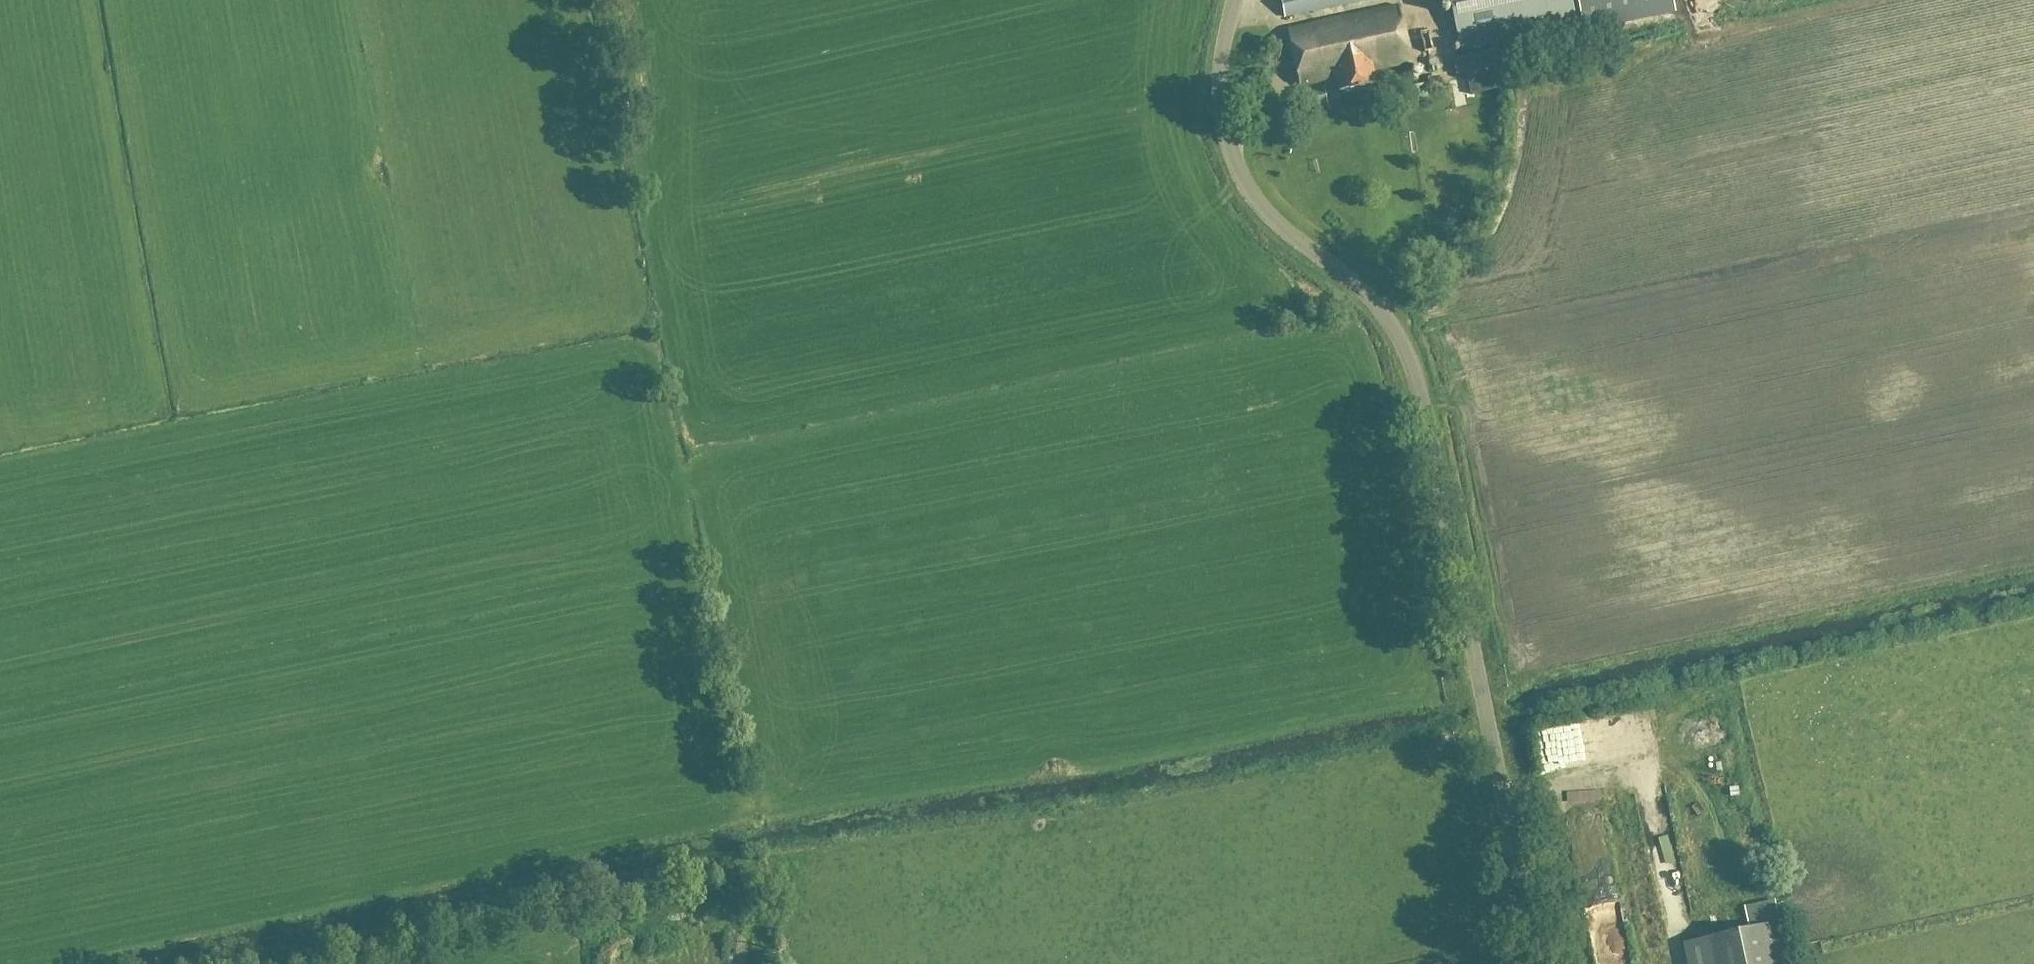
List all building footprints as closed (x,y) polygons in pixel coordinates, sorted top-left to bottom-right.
[(1283,17),(1362,0),(1279,0),(1283,17)] [(1460,51),(1583,26),(1584,29),(1675,10),(1673,0),(1449,0),(1460,51)] [(1395,7),(1285,31),(1297,87),(1333,79),(1336,93),(1376,85),(1373,71),(1407,64),(1395,7)] [(1455,57),(1458,74),(1498,65),(1495,49),(1455,57)] [(1470,96),(1501,90),(1498,76),(1467,83),(1470,96)] [(1323,91),(1296,97),(1299,111),(1326,105),(1323,91)] [(1623,721),(1540,734),(1547,776),(1567,773),(1562,738),(1571,736),(1577,770),(1622,763),(1618,738),(1625,737),(1623,721)] [(1624,895),(1589,904),(1592,917),(1627,907),(1624,895)] [(1779,923),(1695,941),(1699,963),(1787,963),(1779,923)]
